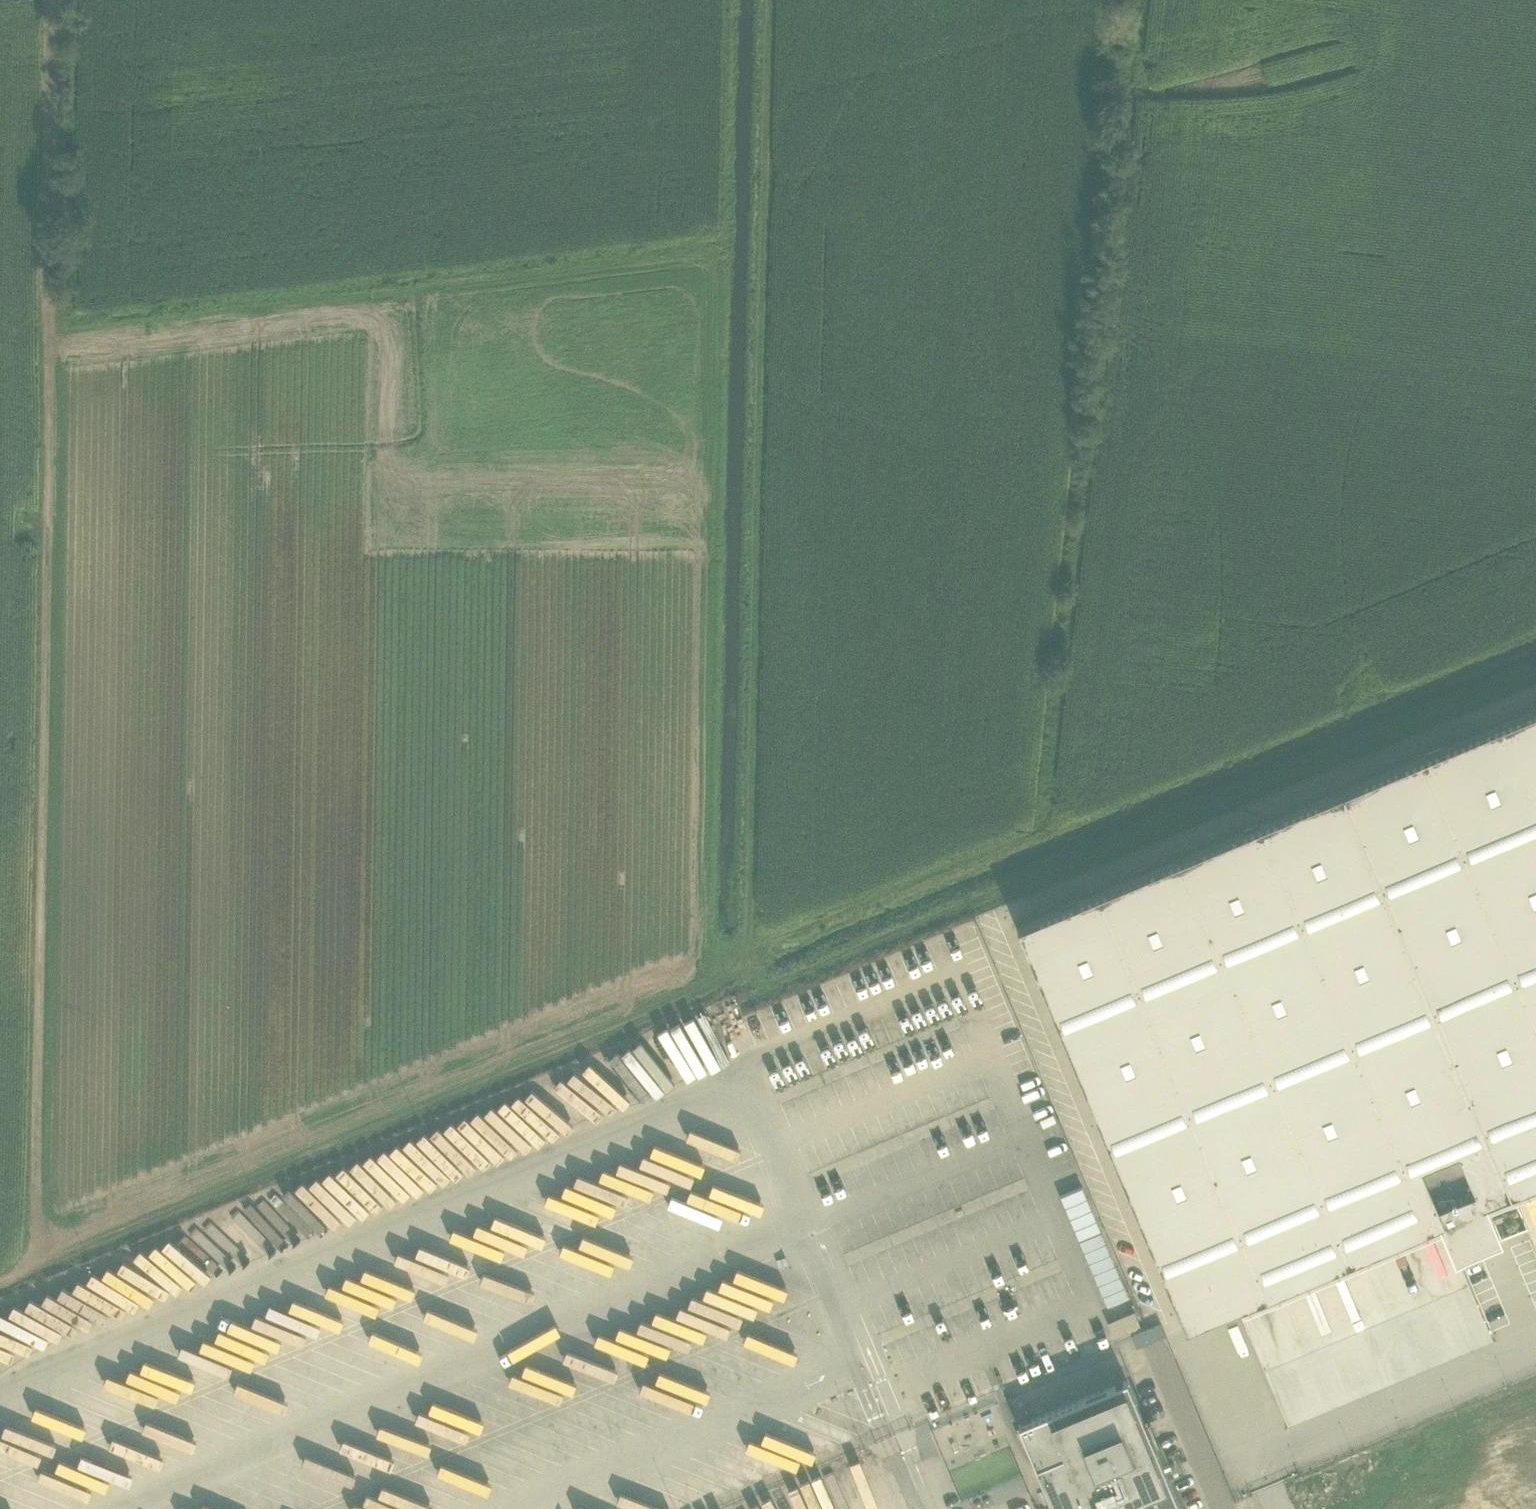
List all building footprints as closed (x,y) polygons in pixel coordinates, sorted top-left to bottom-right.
[(1016,924),(1185,1326),(1439,1220),(1454,1257),(1502,1236),(1491,1210),(1515,1200),(1511,1190),(1535,1179),(1535,708),(1016,924)] [(1110,1311),(1132,1302),(1105,1235),(1082,1245),(1110,1311)] [(1127,1381),(1018,1424),(1054,1508),(1181,1508),(1127,1381)] [(802,1415),(799,1422),(848,1441),(851,1434),(802,1415)] [(832,1450),(836,1440),(795,1427),(792,1437),(832,1450)] [(837,1470),(763,1501),(767,1508),(853,1508),(837,1470)]
